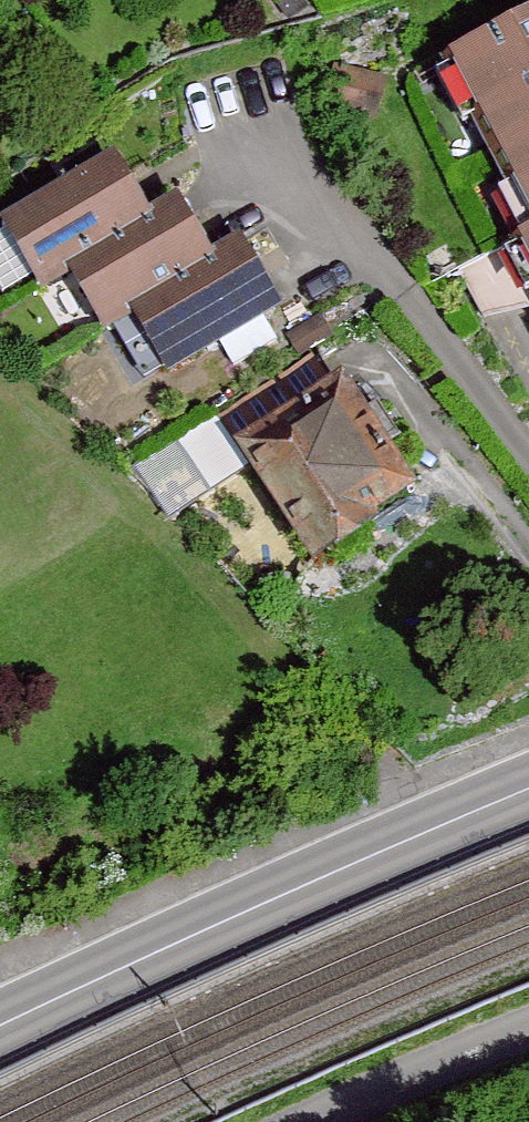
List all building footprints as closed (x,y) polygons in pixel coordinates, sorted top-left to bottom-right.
[(450,54),(528,210),(528,15),(450,54)] [(115,155),(2,221),(40,285),(153,220),(115,155)] [(184,203),(71,268),(109,333),(221,267),(184,203)] [(252,251),(139,316),(177,381),(290,315),(252,251)] [(345,370),(236,442),(318,566),(427,495),(345,370)]
